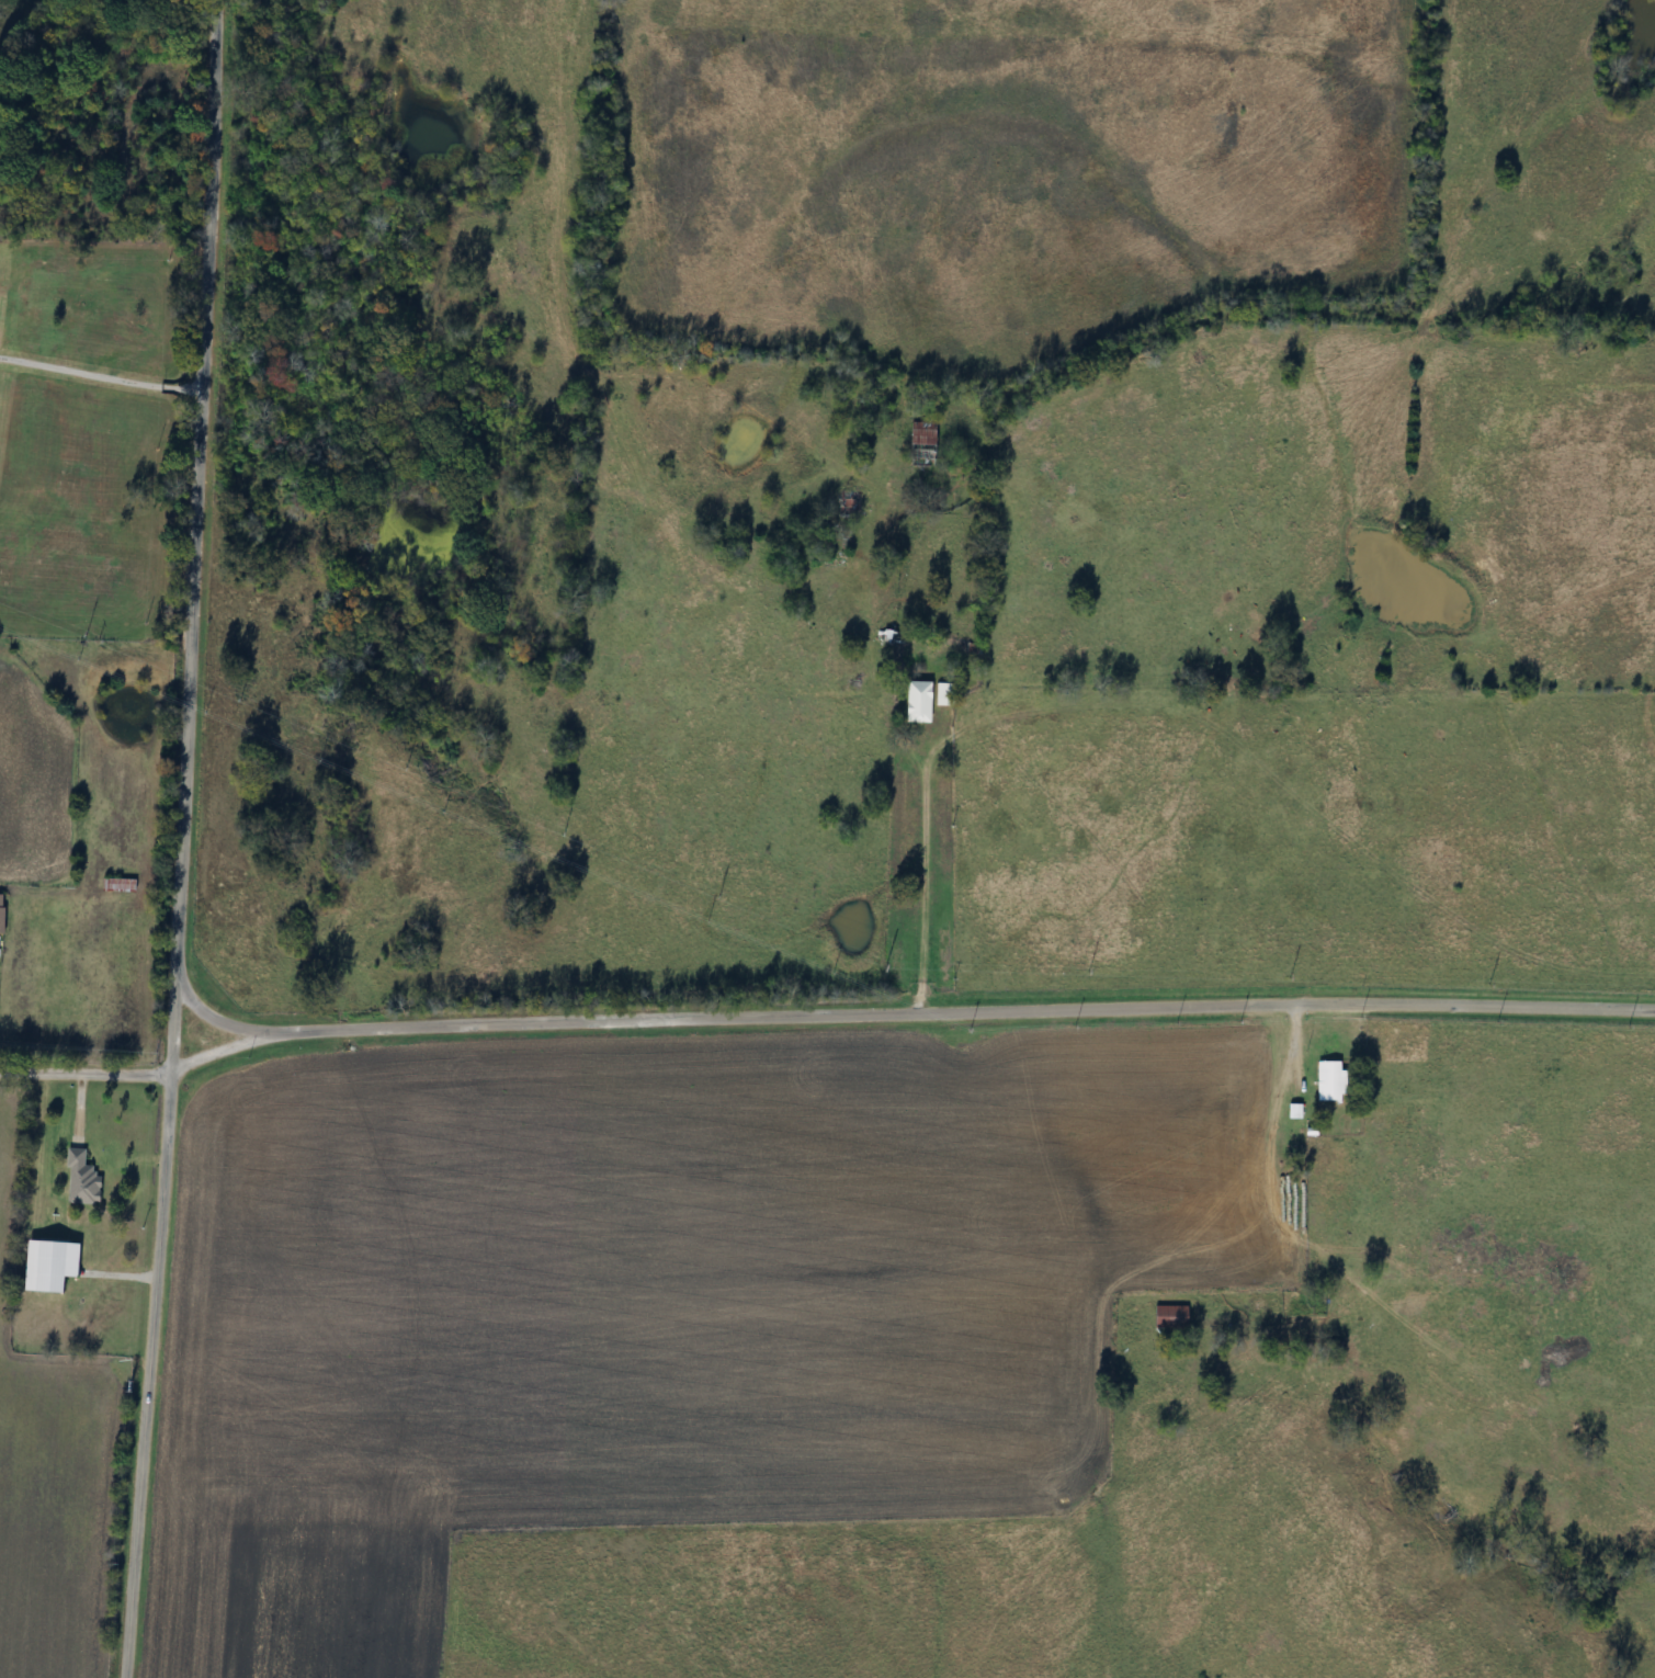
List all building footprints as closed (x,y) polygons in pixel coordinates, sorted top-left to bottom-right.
[(914,422),(914,448),(939,448),(939,422),(914,422)] [(908,681),(908,722),(934,722),(934,681),(908,681)] [(136,892),(136,878),(103,878),(103,892),(136,892)] [(68,1203),(100,1204),(101,1177),(95,1177),(95,1167),(84,1166),(85,1150),(70,1149),(68,1203)] [(1190,1306),(1155,1306),(1155,1329),(1190,1329),(1190,1306)]
